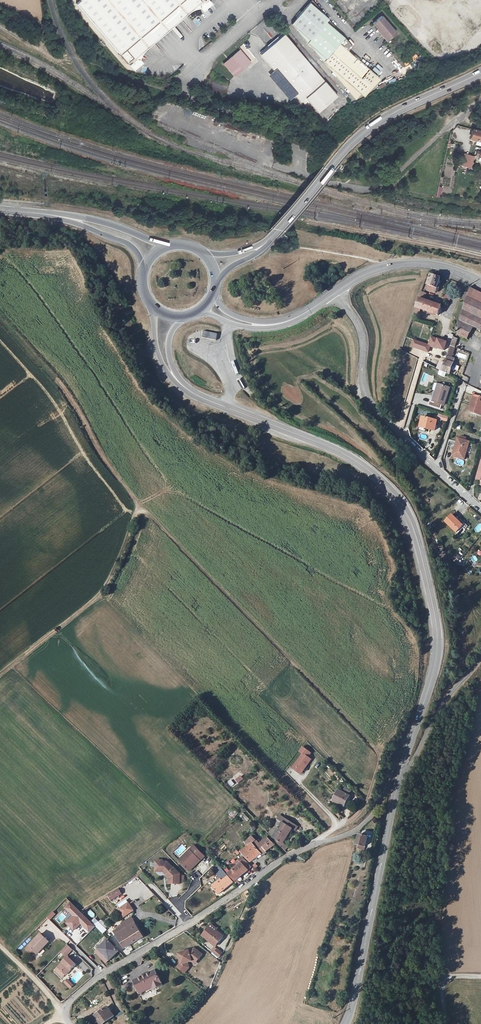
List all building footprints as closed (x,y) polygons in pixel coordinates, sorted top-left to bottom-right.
[(78,2),(76,4),(127,63),(131,61),(132,63),(134,62),(136,62),(138,58),(136,56),(148,46),(146,44),(184,11),(186,13),(196,5),(197,4),(199,5),(204,5),(204,4),(204,2),(204,1),(204,0),(76,0),(78,2)] [(307,43),(326,58),(323,61),(361,94),(376,76),(347,51),(352,46),(344,38),(333,28),(335,26),(328,19),(317,9),(319,8),(312,0),(291,24),(310,40),(307,43)] [(373,23),(378,29),(387,40),(396,33),(381,16),(373,23)] [(387,40),(378,29),(377,30),(387,41),(387,40)] [(272,45),(269,47),(260,55),(301,102),(305,98),(318,113),(337,96),(284,34),(272,45)] [(234,76),(250,62),(240,50),(224,64),(234,76)] [(473,129),(470,138),(480,141),(480,131),(473,129)] [(438,288),(439,285),(441,279),(431,276),(428,286),(429,286),(437,289),(438,289),(438,288)] [(437,289),(429,286),(426,294),(431,296),(433,292),(436,293),(437,289)] [(457,327),(471,334),(473,327),(480,331),(480,293),(470,288),(457,327)] [(419,299),(416,308),(421,310),(438,316),(441,306),(419,299)] [(471,334),(457,327),(456,331),(457,332),(458,335),(468,339),(471,334)] [(217,334),(204,331),(202,338),(216,341),(217,334)] [(428,345),(414,340),(412,347),(429,352),(431,346),(445,351),(447,342),(431,337),(428,345)] [(456,346),(451,344),(448,356),(452,357),(456,346)] [(442,371),(444,365),(425,355),(423,361),(424,362),(442,371)] [(444,365),(442,371),(450,375),(451,370),(454,364),(455,359),(447,357),(444,365)] [(450,388),(440,385),(437,392),(436,391),(433,402),(435,402),(442,405),(444,405),(450,388)] [(474,396),(473,399),(474,400),(469,412),(480,415),(480,398),(474,396)] [(446,417),(439,414),(438,419),(442,420),(441,421),(447,423),(449,417),(446,417)] [(423,418),(420,427),(435,430),(437,421),(423,418)] [(470,442),(460,439),(458,446),(456,445),(453,456),(464,460),(470,442)] [(458,523),(459,522),(452,515),(445,521),(457,533),(462,527),(458,523)] [(305,767),(306,766),(307,766),(311,760),(308,757),(311,753),(303,747),(300,751),(303,754),(294,766),(298,769),(296,771),(301,774),(306,768),(305,767)] [(349,796),(342,792),(339,790),(333,801),(344,807),(350,796),(349,796)] [(281,815),(288,817),(291,810),(283,807),(281,815)] [(232,820),(237,813),(232,809),(227,816),(232,820)] [(275,841),(285,851),(288,848),(283,844),(292,829),(290,828),(284,824),(283,823),(273,838),(276,840),(275,841)] [(358,848),(365,850),(366,849),(365,848),(365,847),(368,837),(359,835),(356,845),(358,845),(358,848)] [(266,851),(260,844),(257,840),(256,840),(253,836),(246,842),(248,844),(245,845),(247,848),(241,852),(251,862),(266,851)] [(268,838),(260,844),(266,851),(275,845),(268,838)] [(194,846),(190,850),(192,852),(185,859),(183,857),(179,861),(190,871),(205,857),(194,846)] [(190,850),(183,857),(185,859),(192,852),(190,850)] [(239,885),(240,884),(237,880),(248,870),(252,867),(245,860),(243,861),(242,859),(240,861),(241,863),(229,874),(235,881),(234,881),(239,885)] [(163,866),(160,868),(160,872),(165,872),(168,874),(166,876),(169,879),(169,885),(181,885),(181,883),(181,876),(181,875),(175,869),(174,870),(168,863),(163,863),(163,866)] [(223,881),(228,877),(225,872),(219,877),(221,880),(223,881)] [(233,882),(228,877),(223,881),(221,880),(213,886),(219,894),(233,882)] [(149,888),(140,894),(145,901),(154,895),(149,888)] [(119,889),(108,895),(112,901),(122,894),(119,889)] [(80,911),(72,902),(66,908),(74,916),(67,923),(75,931),(82,923),(91,932),(96,927),(94,925),(80,911)] [(129,903),(125,906),(129,913),(133,911),(129,903)] [(129,913),(125,906),(119,909),(123,916),(129,913)] [(114,932),(120,941),(121,943),(124,949),(130,945),(143,937),(132,918),(122,924),(123,926),(125,929),(120,932),(118,930),(114,932)] [(98,922),(94,925),(102,933),(106,930),(98,922)] [(223,937),(216,931),(215,933),(209,928),(203,936),(216,946),(223,937)] [(25,951),(33,958),(38,952),(40,954),(46,946),(37,938),(25,951)] [(101,957),(106,963),(110,960),(117,953),(121,959),(124,957),(108,940),(99,949),(104,954),(101,957)] [(71,953),(66,948),(59,955),(64,960),(71,953)] [(182,963),(177,968),(185,974),(189,968),(188,963),(192,962),(193,960),(197,958),(199,960),(203,955),(195,949),(190,950),(189,951),(179,954),(182,963)] [(67,961),(57,972),(65,979),(75,968),(67,961)] [(155,969),(134,983),(143,996),(164,983),(155,969)] [(96,1023),(102,1023),(107,1020),(107,1021),(114,1016),(107,1007),(92,1018),(96,1023)]
